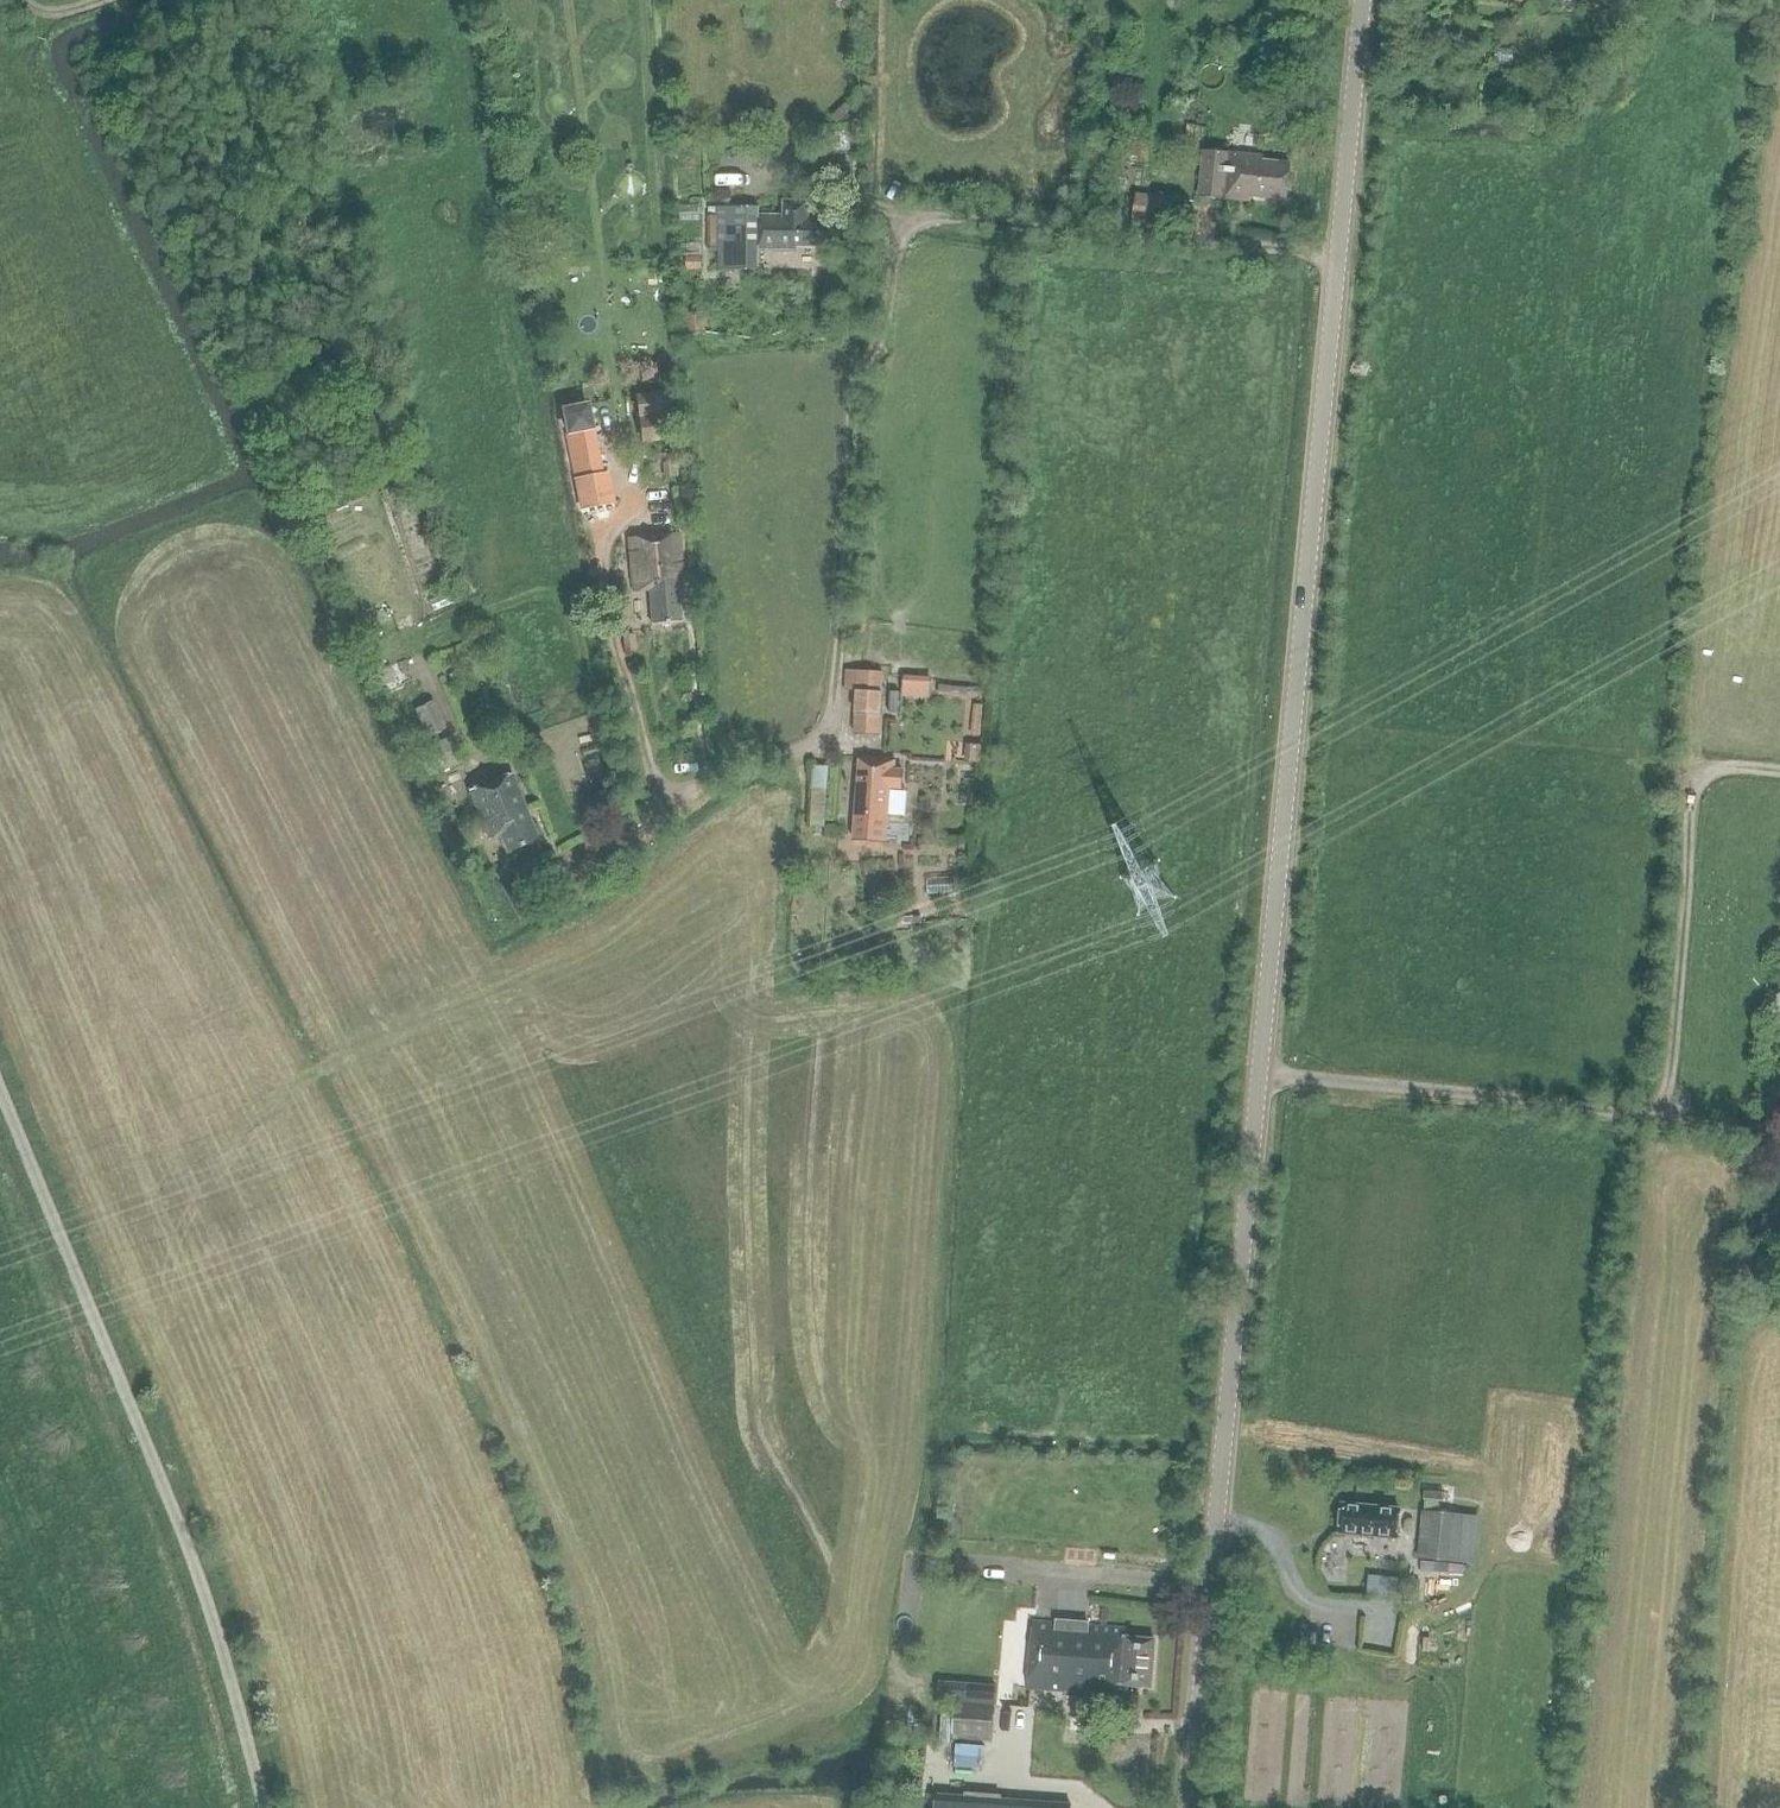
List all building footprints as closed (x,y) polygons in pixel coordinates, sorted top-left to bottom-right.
[(1286,201),(1290,164),(1262,161),(1262,157),(1230,153),(1230,154),(1205,152),(1200,198),(1225,200),(1225,199),(1249,201),(1250,197),(1252,197),(1255,200),(1263,201),(1266,199),(1286,201)] [(821,221),(807,221),(808,201),(781,200),(781,215),(758,215),(759,206),(716,205),(715,215),(705,215),(704,249),(714,249),(714,267),(757,268),(757,248),(796,249),(796,245),(820,245),(821,221)] [(1131,223),(1171,228),(1173,207),(1134,203),(1131,223)] [(635,395),(639,420),(670,415),(667,391),(635,395)] [(574,465),(601,460),(592,405),(564,409),(574,465)] [(670,415),(639,420),(642,444),(674,439),(670,415)] [(682,576),(678,533),(628,538),(633,592),(649,591),(651,620),(680,618),(678,589),(681,588),(680,576),(682,576)] [(624,652),(636,650),(634,635),(622,637),(624,652)] [(857,671),(856,691),(854,734),(881,735),(884,673),(857,671)] [(909,694),(938,697),(940,676),(911,672),(909,694)] [(446,729),(433,700),(414,709),(427,738),(446,729)] [(859,758),(853,840),(886,842),(890,789),(902,790),(903,771),(894,770),(895,760),(859,758)] [(819,764),(818,823),(834,824),(835,764),(819,764)] [(507,853),(538,841),(512,775),(470,792),(490,841),(501,837),(507,853)] [(1396,1538),(1399,1509),(1375,1507),(1375,1506),(1342,1503),(1339,1529),(1360,1531),(1360,1535),(1396,1538)] [(1423,1512),(1419,1559),(1458,1563),(1462,1515),(1423,1512)] [(1373,1595),(1405,1598),(1407,1574),(1375,1571),(1373,1595)] [(1089,1660),(1092,1625),(1034,1621),(1029,1690),(1065,1693),(1068,1659),(1089,1660)] [(1068,1659),(1065,1693),(1114,1696),(1115,1684),(1151,1687),(1155,1639),(1125,1637),(1126,1628),(1092,1625),(1089,1660),(1068,1659)] [(952,1734),(991,1737),(994,1706),(954,1703),(952,1734)] [(1070,1805),(939,1795),(938,1807),(1070,1807),(1070,1805)]
